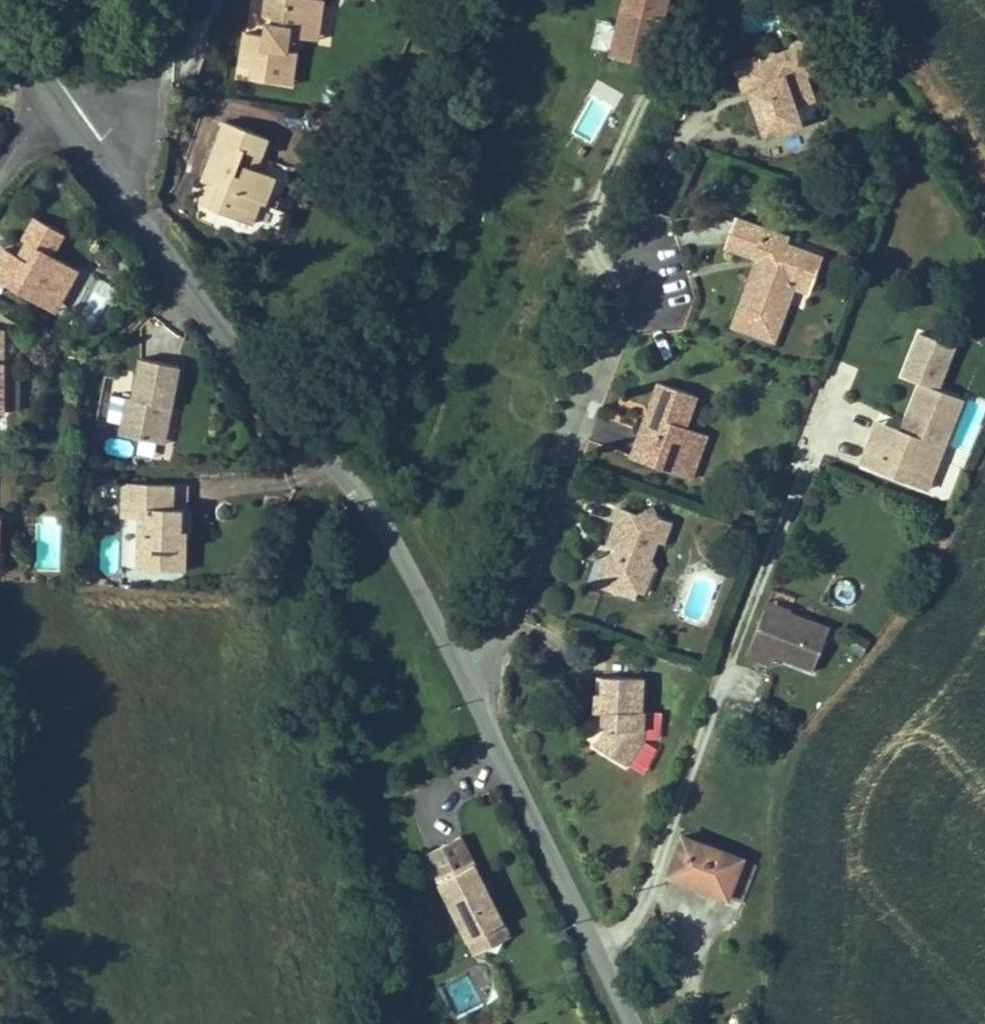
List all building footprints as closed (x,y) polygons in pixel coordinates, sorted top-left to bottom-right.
[(264,36),(244,34),(242,50),(240,68),(253,69),(252,80),(283,84),(285,68),(293,70),(295,52),(286,51),(287,36),(305,38),(308,19),(320,20),(322,0),(266,0),(264,16),(274,17),(273,25),(266,24),(264,36)] [(609,53),(658,64),(672,0),(621,0),(609,53)] [(305,38),(317,40),(320,20),(308,19),(305,38)] [(799,72),(805,75),(819,71),(809,38),(794,42),(791,49),(799,54),(802,66),(799,72)] [(765,136),(801,124),(795,105),(814,99),(805,75),(799,72),(802,66),(799,54),(791,49),(777,55),(770,51),(748,59),(758,86),(761,85),(765,97),(753,101),(765,136)] [(748,88),(753,101),(765,97),(761,85),(758,86),(748,59),(734,64),(743,90),(748,88)] [(283,84),(291,85),(293,70),(285,68),(283,84)] [(215,149),(209,166),(216,168),(210,184),(219,187),(212,208),(251,223),(259,202),(264,204),(275,177),(255,169),(245,165),(241,176),(234,174),(243,149),(250,152),(260,156),(267,138),(225,123),(215,149)] [(250,152),(245,165),(255,169),(260,156),(250,152)] [(203,181),(210,184),(216,168),(209,166),(203,181)] [(0,256),(0,282),(44,306),(56,284),(66,290),(69,286),(78,269),(51,255),(63,233),(35,217),(23,239),(27,241),(22,250),(26,252),(22,259),(19,257),(4,249),(0,256)] [(744,294),(732,327),(774,342),(793,288),(810,294),(818,272),(804,267),(809,253),(786,245),(783,251),(771,247),(776,233),(735,218),(725,246),(757,258),(766,261),(759,281),(749,278),(744,294)] [(776,233),(771,247),(783,251),(786,245),(788,237),(776,233)] [(809,253),(804,267),(818,272),(823,258),(809,253)] [(757,258),(749,278),(759,281),(766,261),(757,258)] [(938,460),(962,400),(945,392),(962,349),(927,335),(909,378),(921,383),(905,424),(910,426),(907,433),(892,427),(887,439),(873,434),(861,465),(915,485),(927,455),(938,460)] [(120,435),(156,442),(162,405),(171,407),(179,366),(141,359),(133,399),(127,398),(120,435)] [(3,381),(3,411),(18,411),(18,381),(3,381)] [(641,431),(631,457),(679,474),(695,431),(685,427),(696,395),(658,382),(650,406),(655,408),(646,433),(641,431)] [(162,405),(156,442),(164,443),(171,407),(162,405)] [(650,406),(641,431),(646,433),(655,408),(650,406)] [(695,431),(679,474),(691,479),(707,435),(695,431)] [(138,539),(138,560),(154,561),(154,569),(184,570),(185,484),(124,484),(123,517),(139,518),(147,518),(146,529),(138,539)] [(606,572),(602,586),(634,597),(636,591),(642,575),(656,571),(653,561),(658,542),(665,544),(671,524),(657,519),(652,508),(637,515),(620,509),(607,543),(615,546),(621,548),(618,555),(613,553),(608,555),(601,559),(606,572)] [(139,518),(138,539),(146,529),(147,518),(139,518)] [(621,548),(615,546),(613,553),(618,555),(621,548)] [(601,559),(592,583),(602,586),(606,572),(601,559)] [(138,560),(139,569),(154,569),(154,561),(138,560)] [(642,575),(636,591),(648,595),(656,571),(642,575)] [(792,609),(768,600),(765,609),(788,618),(791,612),(792,609)] [(765,609),(746,656),(762,662),(766,653),(776,656),(813,671),(830,627),(791,612),(788,618),(765,609)] [(766,653),(762,662),(772,666),(776,656),(766,653)] [(608,728),(595,746),(626,765),(643,740),(643,712),(641,712),(642,678),(602,677),(602,693),(596,693),(595,712),(608,712),(608,728)] [(742,859),(682,836),(668,871),(695,882),(694,885),(727,897),(741,861),(742,859)] [(483,883),(460,837),(425,854),(467,941),(503,923),(483,883)] [(742,904),(757,867),(741,861),(727,897),(742,904)] [(695,882),(668,871),(667,874),(694,885),(695,882)] [(474,955),(509,938),(503,923),(467,941),(474,955)]
